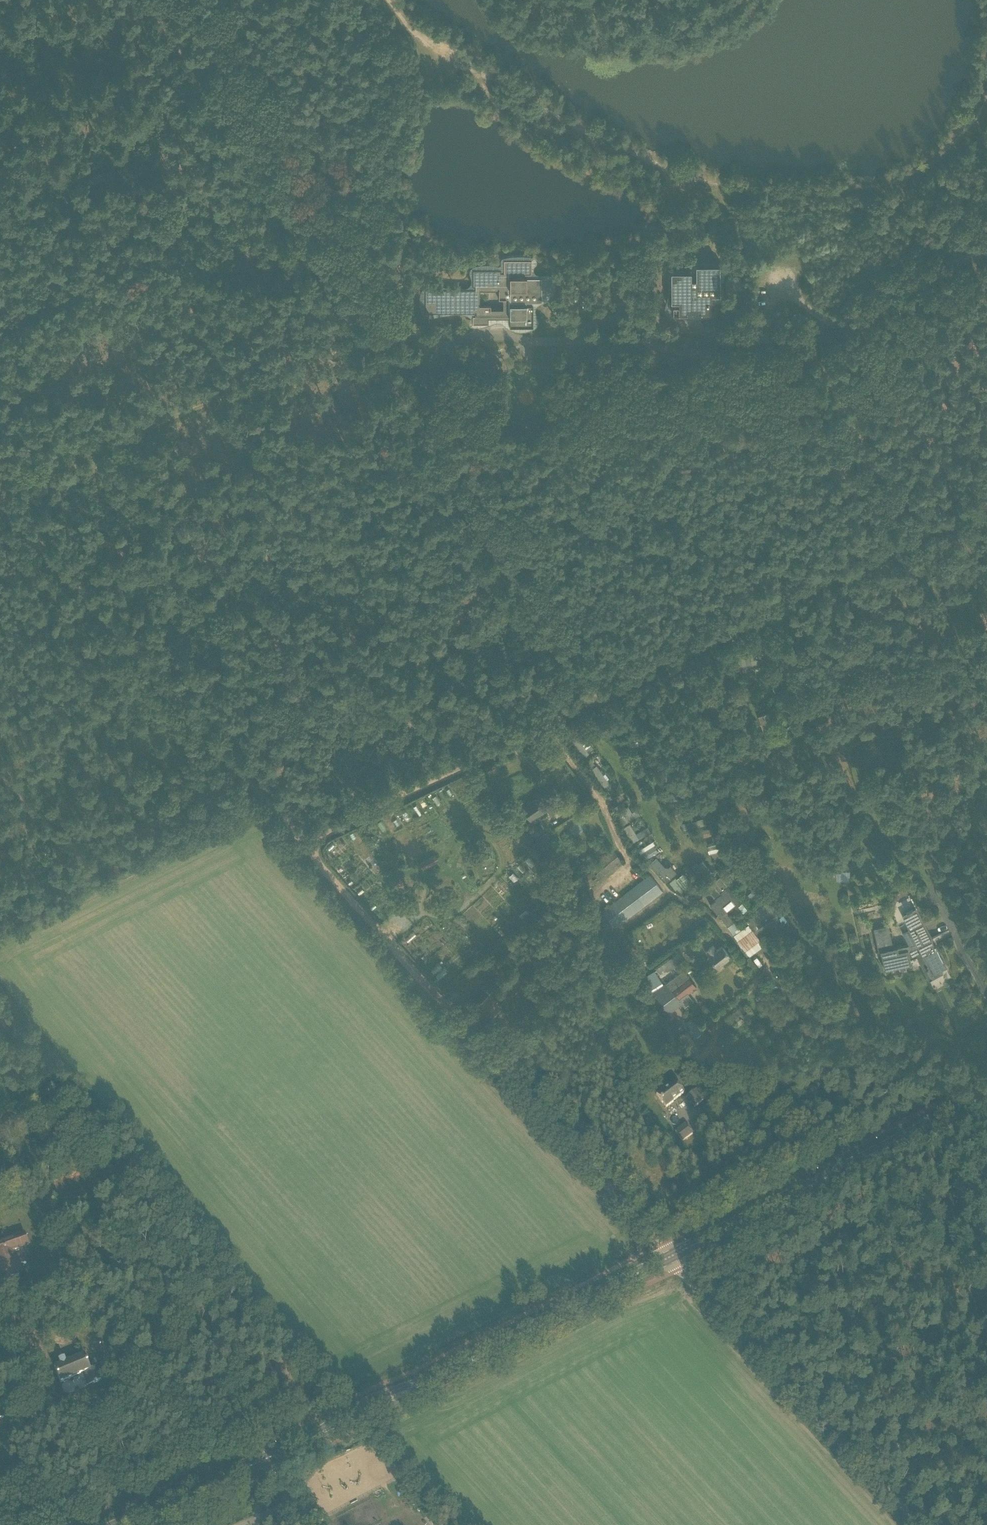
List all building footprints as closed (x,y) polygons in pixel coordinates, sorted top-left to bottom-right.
[(525,278),(525,274),(531,274),(531,260),(504,260),(504,272),(501,272),(501,270),(472,270),(472,286),(475,286),(475,289),(425,289),(425,313),(475,313),(475,316),(472,316),(472,324),(488,324),(488,318),(510,318),(510,327),(533,327),(533,305),(527,305),(527,302),(542,302),(542,278),(525,278)] [(696,279),(691,279),(691,272),(671,272),(671,302),(674,302),(674,306),(673,306),(673,314),(687,314),(687,311),(700,311),(700,315),(710,315),(710,301),(712,301),(712,295),(720,295),(720,265),(696,265),(696,279)] [(743,280),(726,280),(726,291),(743,291),(743,280)] [(619,723),(626,720),(624,715),(608,721),(613,731),(621,728),(619,723)] [(621,744),(627,743),(628,748),(638,746),(636,735),(620,738),(621,744)] [(576,736),(570,740),(582,757),(588,753),(576,736)] [(843,755),(851,766),(858,761),(851,750),(843,755)] [(632,758),(633,764),(656,761),(655,753),(649,754),(649,756),(632,758)] [(609,783),(596,765),(591,769),(604,787),(609,783)] [(647,781),(654,781),(654,785),(664,785),(664,781),(666,781),(666,773),(647,774),(647,781)] [(667,793),(667,802),(685,803),(685,793),(667,793)] [(540,796),(522,809),(530,820),(548,807),(540,796)] [(613,808),(623,825),(639,815),(636,810),(632,812),(628,806),(622,810),(618,805),(613,808)] [(705,818),(682,823),(683,830),(706,824),(705,818)] [(545,830),(541,823),(530,830),(534,837),(545,830)] [(622,828),(632,843),(651,831),(647,826),(635,834),(633,830),(633,831),(629,824),(622,828)] [(711,827),(692,832),(694,839),(713,834),(711,827)] [(547,834),(538,839),(542,846),(551,840),(547,834)] [(725,842),(708,846),(709,853),(727,848),(725,842)] [(640,854),(644,860),(659,850),(656,844),(642,853),(640,854)] [(612,850),(574,881),(582,891),(620,861),(612,850)] [(646,862),(650,866),(652,865),(666,881),(676,872),(670,865),(668,867),(665,866),(657,858),(661,854),(660,853),(646,862)] [(438,861),(435,855),(420,863),(423,869),(438,861)] [(691,866),(701,879),(712,872),(707,865),(702,869),(696,862),(691,866)] [(737,884),(748,875),(737,863),(733,866),(736,869),(729,874),(737,884)] [(847,879),(847,868),(834,868),(834,879),(847,879)] [(677,888),(681,893),(694,882),(691,878),(688,880),(683,873),(676,879),(675,877),(669,882),(675,890),(677,888)] [(649,876),(602,913),(614,928),(661,891),(649,876)] [(747,910),(719,876),(711,883),(720,894),(714,899),(716,900),(710,905),(719,916),(726,910),(723,906),(727,902),(731,906),(734,904),(742,914),(747,910)] [(753,902),(762,895),(753,883),(744,890),(753,902)] [(735,922),(727,927),(748,956),(763,944),(757,935),(779,919),(767,902),(756,911),(758,914),(747,922),(749,925),(741,930),(735,922)] [(895,948),(894,948),(893,948),(888,925),(873,929),(878,952),(880,952),(884,970),(911,964),(910,959),(916,957),(929,981),(943,973),(941,970),(947,967),(951,974),(946,963),(944,964),(936,949),(937,949),(936,945),(929,948),(926,942),(932,939),(917,908),(902,916),(908,929),(902,932),(909,945),(895,948)] [(722,946),(716,950),(712,945),(705,951),(709,956),(708,957),(716,967),(730,956),(722,946)] [(656,969),(661,976),(684,959),(679,952),(656,969)] [(783,981),(786,985),(810,966),(807,962),(783,981)] [(650,988),(660,982),(654,971),(643,978),(650,988)] [(668,982),(680,998),(695,987),(683,971),(668,982)] [(786,987),(789,990),(795,984),(792,981),(786,987)] [(680,998),(668,982),(653,993),(665,1010),(680,998)] [(676,1081),(667,1088),(664,1085),(655,1092),(660,1098),(659,1098),(666,1107),(673,1101),(684,1092),(676,1081)] [(696,1089),(686,1097),(694,1107),(704,1100),(696,1089)] [(75,1116),(67,1119),(67,1120),(69,1126),(69,1127),(78,1124),(75,1116)] [(675,1131),(682,1141),(693,1133),(686,1123),(675,1131)] [(22,1273),(13,1250),(28,1244),(24,1233),(0,1242),(0,1274),(3,1281),(22,1273)] [(107,1364),(101,1367),(100,1365),(91,1369),(85,1355),(66,1362),(64,1358),(59,1360),(61,1364),(54,1367),(60,1382),(82,1374),(87,1386),(105,1378),(111,1376),(107,1364)] [(426,1516),(433,1524),(445,1524),(441,1520),(433,1510),(426,1516)]
